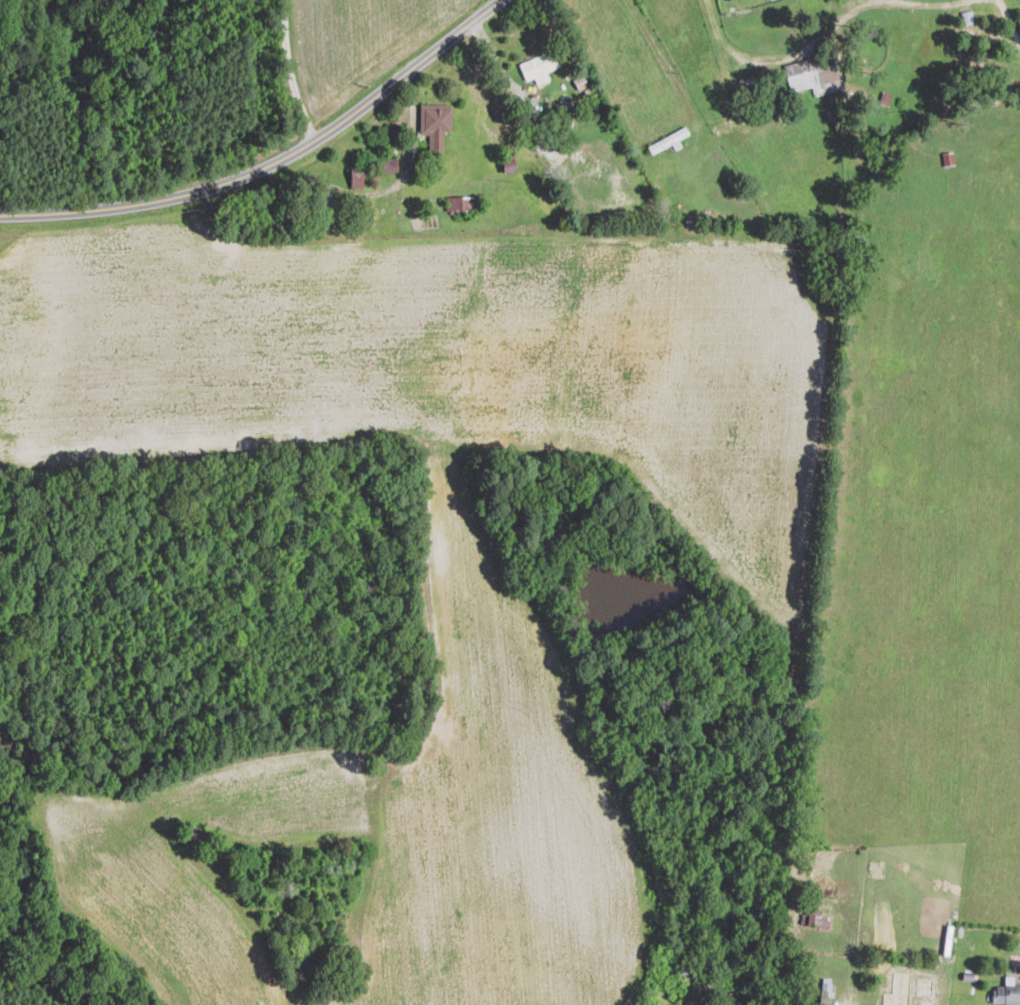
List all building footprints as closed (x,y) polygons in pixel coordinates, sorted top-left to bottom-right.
[(525,80),(559,66),(552,49),(518,64),(525,80)] [(783,63),(789,91),(811,87),(813,95),(844,88),(835,52),(783,63)] [(419,135),(427,135),(427,154),(442,155),(442,130),(450,130),(450,105),(420,105),(419,135)] [(647,146),(652,154),(688,134),(684,126),(647,146)] [(395,158),(377,159),(378,174),(396,173),(395,158)] [(363,166),(351,166),(351,187),(364,186),(363,166)] [(476,197),(446,197),(446,211),(476,211),(476,197)]
